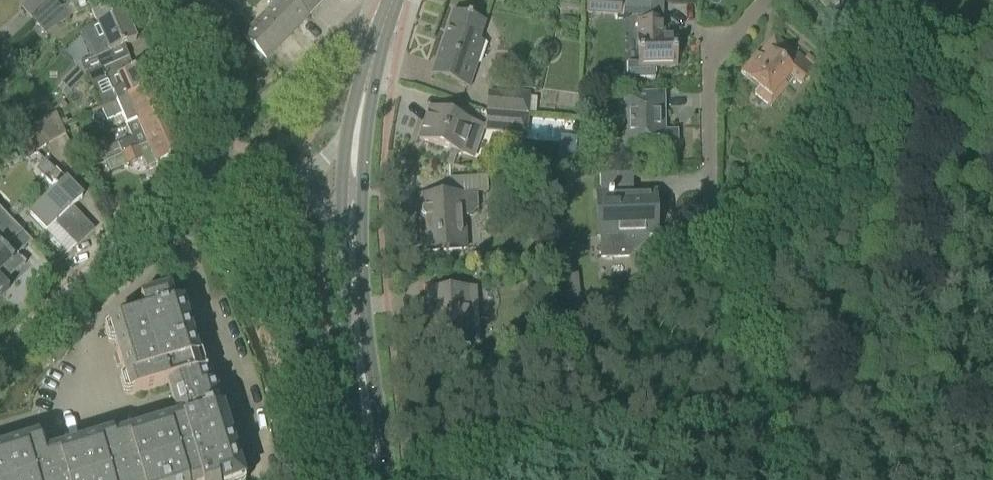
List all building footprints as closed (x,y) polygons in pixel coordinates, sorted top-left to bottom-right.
[(49,0),(30,0),(22,7),(30,17),(49,0)] [(30,17),(36,23),(39,27),(60,8),(53,0),(49,0),(30,17)] [(72,3),(77,15),(90,9),(97,24),(124,12),(118,0),(79,0),(72,3)] [(237,13),(228,22),(266,59),(308,15),(306,13),(291,0),(279,0),(251,28),(237,13)] [(306,13),(318,0),(291,0),(306,13)] [(585,12),(618,14),(620,14),(621,0),(619,0),(586,0),(585,12)] [(823,6),(827,12),(838,3),(835,0),(818,0),(823,6)] [(877,0),(859,0),(859,1),(869,10),(877,0)] [(78,64),(59,83),(61,84),(69,93),(86,76),(102,69),(110,66),(114,64),(109,52),(118,48),(136,40),(124,12),(97,24),(83,30),(79,33),(90,58),(78,64)] [(485,22),(472,18),(453,12),(432,76),(468,88),(479,56),(474,55),(485,22)] [(638,38),(639,63),(627,63),(627,79),(655,78),(655,66),(675,66),(675,37),(661,38),(660,29),(663,29),(662,22),(638,22),(639,38),(638,38)] [(795,54),(789,50),(774,37),(759,55),(757,54),(740,73),(759,88),(755,93),(767,104),(789,77),(800,87),(815,69),(796,53),(795,54)] [(123,89),(98,99),(103,110),(156,86),(146,64),(134,69),(129,58),(114,64),(110,66),(102,69),(108,81),(117,77),(123,89)] [(166,109),(156,86),(103,110),(107,120),(122,113),(127,126),(166,109)] [(663,93),(643,94),(624,94),(624,115),(631,115),(632,133),(626,133),(626,153),(657,152),(677,152),(676,131),(660,132),(660,114),(664,114),(663,93)] [(132,137),(105,148),(108,154),(110,160),(121,155),(137,148),(146,144),(175,131),(166,109),(127,126),(132,137)] [(472,123),(448,115),(429,109),(419,139),(462,153),(472,123)] [(43,119),(55,140),(65,134),(56,114),(43,119)] [(512,114),(511,133),(526,135),(528,115),(512,114)] [(43,119),(32,128),(45,146),(55,140),(43,119)] [(16,127),(5,135),(11,143),(22,135),(16,127)] [(32,128),(11,145),(23,157),(34,149),(37,152),(45,146),(32,128)] [(175,131),(146,144),(156,166),(185,154),(175,131)] [(137,148),(121,155),(125,163),(126,166),(141,159),(137,148)] [(110,160),(108,161),(112,169),(125,163),(121,155),(110,160)] [(90,157),(79,162),(83,171),(97,165),(95,159),(93,156),(90,157)] [(54,190),(29,214),(46,232),(55,224),(76,245),(93,228),(72,207),(82,198),(44,160),(34,170),(54,190)] [(487,176),(475,176),(476,193),(488,192),(487,176)] [(420,213),(420,214),(420,215),(420,216),(421,217),(422,217),(422,218),(423,218),(423,221),(422,221),(422,227),(423,227),(423,231),(422,231),(423,246),(424,246),(424,250),(423,250),(423,251),(460,250),(460,248),(459,248),(457,217),(471,216),(477,209),(476,193),(431,195),(431,196),(432,196),(433,208),(424,208),(423,209),(422,209),(421,210),(420,211),(420,212),(420,213)] [(657,235),(656,205),(656,193),(596,194),(597,236),(597,256),(629,256),(642,242),(642,235),(657,235)] [(9,289),(8,288),(7,288),(2,282),(22,262),(24,265),(26,263),(18,255),(6,243),(7,242),(2,237),(15,225),(0,209),(0,297),(9,289)] [(572,275),(559,276),(562,301),(574,300),(572,275)] [(474,289),(445,291),(425,292),(426,316),(430,316),(432,348),(471,346),(470,314),(476,314),(474,289)] [(227,440),(231,439),(218,394),(213,395),(206,371),(202,372),(181,303),(172,306),(168,292),(140,300),(144,315),(111,325),(133,395),(170,383),(182,421),(114,441),(113,438),(44,459),(39,441),(0,453),(0,479),(239,479),(227,440)] [(45,350),(57,361),(68,349),(57,338),(45,350)] [(291,472),(300,469),(297,459),(288,462),(291,472)]
